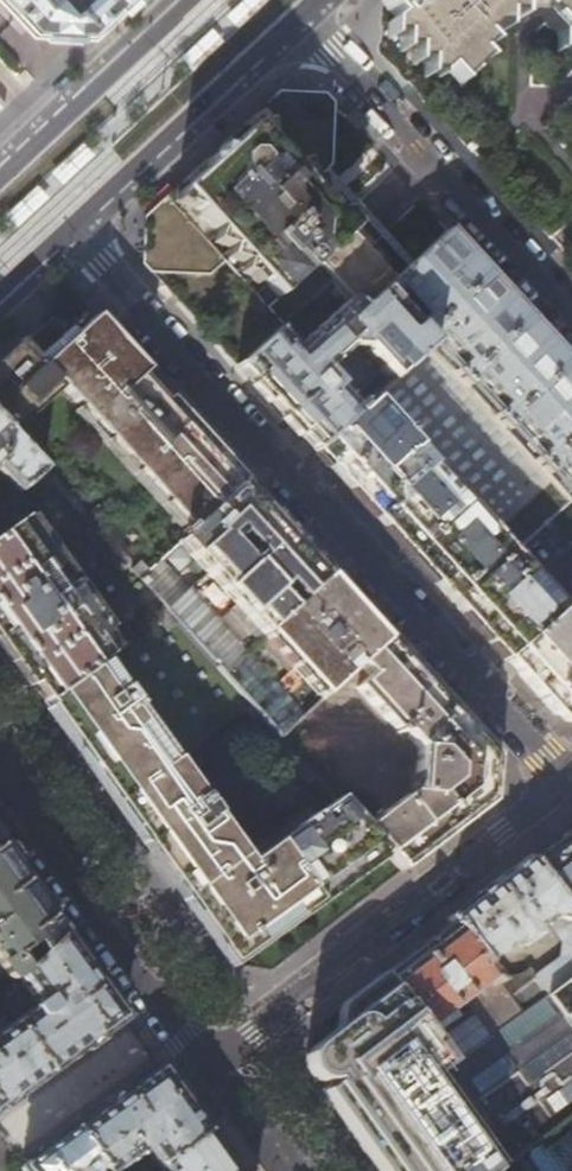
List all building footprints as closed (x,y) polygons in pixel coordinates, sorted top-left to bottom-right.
[(27,29),(86,32),(120,0),(0,0),(0,1),(27,29)] [(380,4),(382,6),(385,9),(393,18),(386,24),(435,77),(441,71),(450,79),(451,78),(456,83),(480,60),(475,56),(474,55),(486,43),(480,37),(488,29),(500,30),(501,18),(517,18),(538,18),(543,23),(571,55),(571,0),(384,0),(380,4)] [(359,311),(380,292),(393,281),(391,280),(365,251),(376,242),(325,188),(315,198),(309,190),(303,182),(325,163),(327,100),(280,98),(149,220),(147,267),(206,269),(223,253),(284,320),(286,322),(332,280),(349,300),(359,311)] [(393,281),(380,292),(386,299),(398,287),(427,319),(415,330),(430,346),(467,387),(479,376),(506,406),(494,416),(500,423),(568,363),(526,317),(495,283),(448,231),(393,281)] [(397,311),(386,299),(380,292),(359,311),(349,300),(294,350),(277,331),(238,367),(278,411),(315,452),(363,408),(360,405),(355,408),(323,373),(349,349),(361,351),(390,383),(430,346),(415,330),(413,328),(402,337),(387,320),(397,311)] [(0,360),(0,431),(39,473),(88,528),(116,558),(137,581),(159,560),(176,544),(242,481),(244,479),(190,421),(170,399),(145,371),(95,316),(69,339),(52,320),(44,327),(40,324),(33,330),(0,360)] [(467,387),(430,346),(390,383),(363,408),(315,452),(365,506),(412,558),(472,623),(505,660),(564,607),(513,552),(571,500),(548,475),(534,460),(506,430),(500,423),(494,416),(467,387)] [(500,423),(506,430),(519,419),(546,449),(534,460),(548,475),(560,464),(571,478),(571,367),(568,363),(500,423)] [(0,431),(0,479),(15,495),(39,473),(0,431)] [(243,482),(242,481),(176,544),(203,574),(273,515),(253,493),(243,482)] [(273,515),(203,574),(186,589),(159,560),(137,581),(160,606),(222,674),(328,576),(319,565),(273,515)] [(45,705),(101,662),(115,649),(23,519),(0,534),(0,641),(45,705)] [(105,568),(116,558),(88,528),(81,534),(105,568)] [(357,607),(328,576),(222,674),(252,707),(280,737),(358,666),(386,639),(385,638),(357,607)] [(160,606),(115,649),(101,662),(45,705),(66,734),(163,868),(231,962),(383,852),(384,851),(363,828),(340,802),(317,820),(314,817),(296,830),(298,833),(250,867),(214,820),(215,819),(200,798),(199,799),(174,763),(252,707),(222,674),(160,606)] [(564,607),(505,660),(534,692),(554,713),(571,715),(571,619),(564,607)] [(386,639),(358,666),(368,677),(357,688),(400,735),(403,732),(419,749),(415,792),(409,792),(363,828),(384,851),(402,871),(405,868),(491,802),(495,755),(471,728),(388,637),(386,639)] [(0,844),(0,971),(2,973),(2,974),(3,975),(4,977),(5,977),(9,978),(11,979),(13,978),(14,978),(16,977),(23,971),(14,957),(31,944),(39,955),(63,932),(23,876),(0,844)] [(540,877),(571,919),(571,851),(559,861),(540,877)] [(532,981),(545,998),(571,977),(571,919),(540,877),(525,858),(487,888),(447,918),(451,923),(508,999),(532,981)] [(395,989),(516,1157),(521,1152),(571,1114),(571,1033),(545,998),(532,981),(508,999),(451,923),(450,924),(419,947),(384,974),(395,989)] [(92,972),(63,932),(39,955),(23,971),(16,977),(16,978),(34,1003),(10,1021),(48,1073),(86,1046),(125,1018),(92,972)] [(545,998),(571,1033),(571,977),(545,998)] [(516,1157),(395,989),(357,1018),(312,1053),(311,1056),(309,1060),(309,1062),(309,1070),(311,1075),(328,1098),(380,1170),(497,1170),(516,1157)] [(10,1100),(48,1073),(10,1021),(0,1028),(0,1107),(10,1100)] [(72,1128),(102,1169),(104,1170),(115,1170),(116,1170),(145,1149),(157,1166),(206,1132),(183,1099),(159,1067),(112,1100),(72,1128)] [(72,1128),(51,1144),(23,1163),(23,1164),(22,1166),(21,1169),(21,1170),(100,1170),(102,1169),(72,1128)] [(206,1132),(157,1166),(160,1170),(234,1170),(229,1163),(206,1132)] [(521,1152),(516,1157),(497,1170),(535,1170),(521,1152)]
